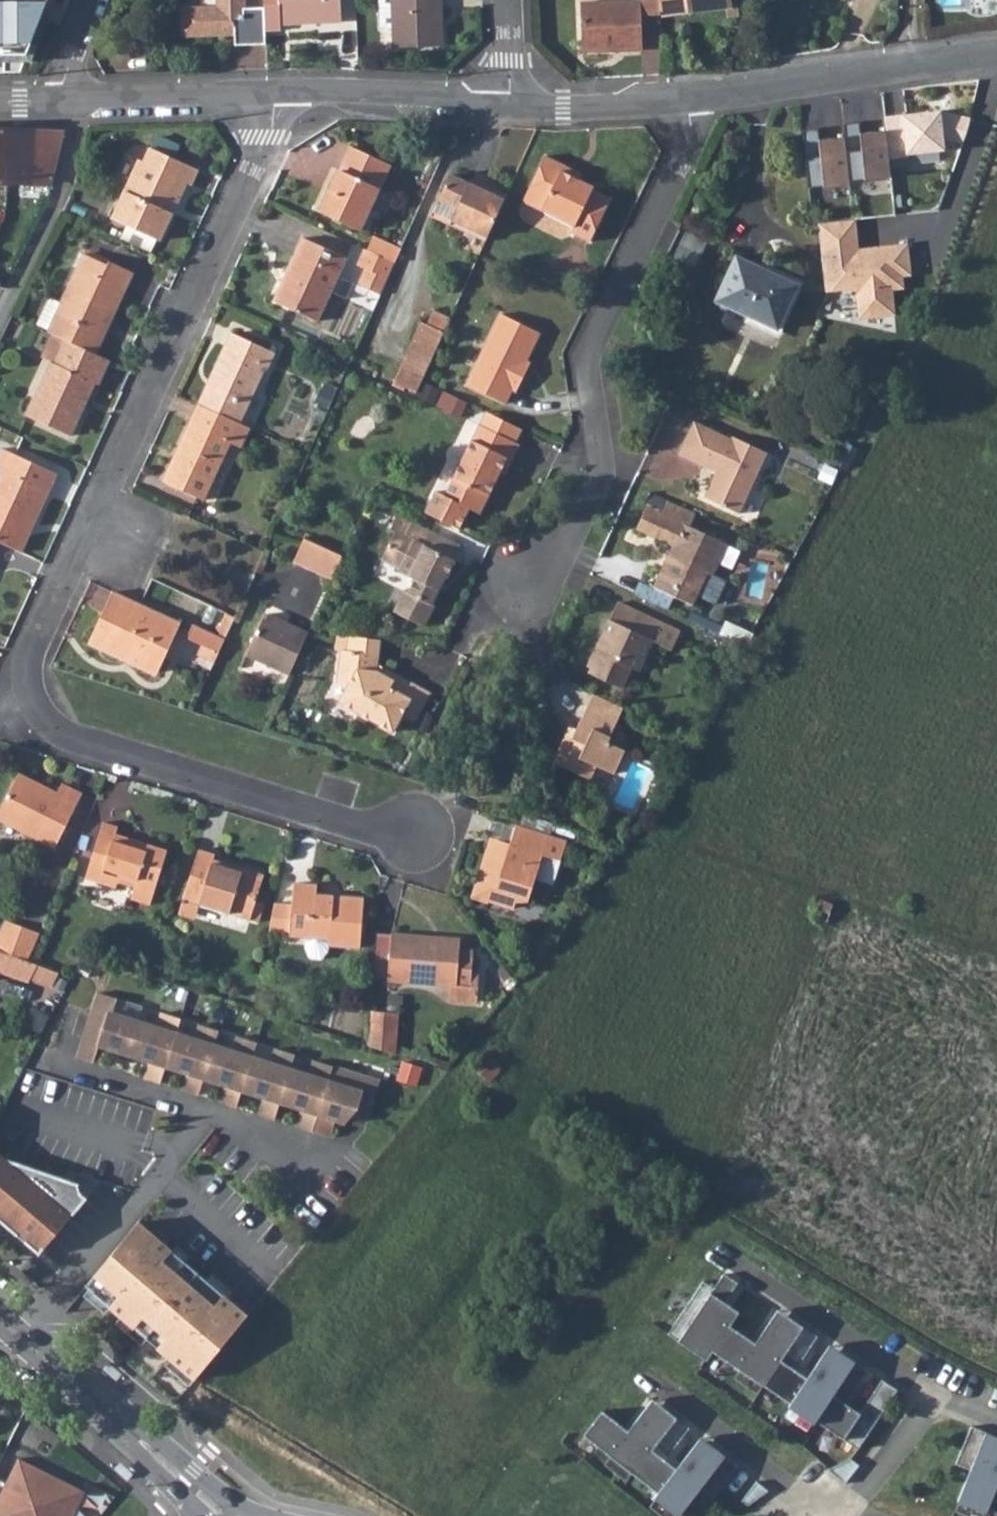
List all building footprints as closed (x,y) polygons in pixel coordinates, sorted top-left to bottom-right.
[(27,55),(47,2),(36,1),(36,0),(0,0),(0,55),(27,55)] [(265,44),(264,29),(264,8),(244,9),(243,0),(217,0),(217,9),(190,10),(182,19),(183,36),(227,35),(227,31),(234,31),(234,45),(265,44)] [(279,23),(340,21),(339,0),(263,0),(264,8),(264,29),(279,29),(279,23)] [(390,0),(377,0),(378,27),(391,26),(390,0)] [(391,26),(391,46),(441,44),(440,0),(390,0),(391,26)] [(578,0),(578,51),(638,50),(637,15),(661,15),(660,3),(660,0),(618,0),(578,0)] [(660,3),(661,15),(732,7),(731,0),(660,0),(660,3)] [(646,51),(660,51),(661,16),(647,15),(646,51)] [(881,125),(884,153),(941,149),(938,137),(958,143),(969,115),(933,109),(898,111),(883,114),(881,125)] [(881,125),(843,131),(848,178),(886,176),(884,153),(881,125)] [(52,184),(63,131),(0,128),(0,181),(52,184)] [(800,135),(805,180),(848,178),(843,131),(800,135)] [(140,163),(113,222),(160,243),(187,185),(191,187),(198,172),(151,150),(144,165),(140,163)] [(325,192),(315,216),(358,235),(388,170),(348,152),(329,193),(325,192)] [(580,178),(564,170),(567,164),(546,154),(524,199),(573,223),(570,231),(590,241),(611,197),(592,189),(594,184),(580,178)] [(472,224),(490,233),(508,192),(486,183),(484,188),(451,173),(433,212),(470,229),(472,224)] [(815,220),(821,289),(852,290),(855,314),(891,312),(890,289),(903,286),(901,273),(910,274),(906,239),(857,245),(852,215),(815,220)] [(363,255),(391,268),(397,254),(370,241),(363,255)] [(300,242),(272,304),(315,324),(343,261),(300,242)] [(736,253),(714,297),(776,328),(798,282),(736,253)] [(361,254),(352,270),(363,275),(368,278),(361,293),(376,300),(391,268),(363,255),(361,254)] [(86,255),(49,333),(54,335),(67,341),(93,353),(120,295),(124,297),(135,274),(110,262),(109,265),(86,255)] [(40,322),(49,327),(61,302),(52,297),(40,322)] [(403,364),(395,381),(418,391),(422,380),(451,316),(430,306),(403,364)] [(500,314),(467,384),(505,403),(512,387),(515,389),(526,367),(522,365),(538,332),(500,314)] [(212,381),(201,403),(237,420),(261,368),(264,370),(271,354),(229,334),(208,379),(212,381)] [(54,335),(43,360),(51,364),(56,365),(67,341),(54,335)] [(93,353),(67,341),(56,365),(51,364),(27,416),(71,436),(95,383),(99,385),(110,361),(93,353)] [(201,403),(199,402),(163,479),(203,497),(230,440),(241,445),(250,425),(237,420),(201,403)] [(485,411),(478,425),(519,446),(527,431),(485,411)] [(698,424),(682,458),(706,470),(708,465),(722,471),(707,502),(742,518),(771,455),(736,439),(734,442),(698,424)] [(436,492),(426,514),(460,530),(469,509),(480,514),(496,482),(493,481),(497,473),(504,477),(519,446),(478,425),(443,496),(436,492)] [(0,479),(0,540),(18,549),(45,491),(50,493),(59,474),(5,448),(0,458),(0,470),(3,472),(0,479)] [(660,514),(649,538),(675,549),(656,591),(695,610),(710,577),(717,579),(731,548),(693,530),(697,519),(669,506),(665,516),(660,514)] [(411,523),(409,527),(431,538),(427,547),(452,560),(458,546),(411,523)] [(431,538),(409,527),(404,537),(395,532),(381,561),(399,570),(398,573),(413,581),(408,593),(403,591),(393,612),(424,627),(434,605),(431,604),(443,577),(446,578),(454,561),(452,560),(427,547),(431,538)] [(304,538),(294,559),(333,577),(342,555),(304,538)] [(140,604),(111,590),(88,642),(124,660),(125,657),(157,671),(180,623),(140,604)] [(618,606),(588,669),(593,671),(590,676),(622,691),(631,671),(639,674),(653,644),(674,654),(683,636),(618,606)] [(246,651),(289,671),(308,630),(265,610),(246,651)] [(188,636),(203,643),(219,650),(226,635),(195,621),(188,636)] [(350,634),(348,649),(355,650),(379,653),(381,638),(350,634)] [(341,649),(339,664),(353,666),(355,650),(348,649),(341,649)] [(353,666),(339,664),(337,683),(346,688),(339,701),(393,731),(404,712),(416,718),(431,691),(387,667),(384,673),(379,671),(380,665),(382,662),(379,661),(379,653),(355,650),(353,666)] [(596,696),(589,711),(620,725),(627,710),(596,696)] [(620,725),(589,711),(576,740),(568,736),(554,765),(592,784),(599,770),(615,777),(626,753),(610,746),(620,725)] [(0,814),(0,818),(55,846),(82,794),(63,784),(58,794),(42,785),(40,789),(19,778),(0,814)] [(103,821),(91,857),(105,861),(101,875),(152,891),(166,849),(116,834),(118,826),(103,821)] [(526,903),(535,872),(541,855),(560,861),(565,844),(514,828),(508,845),(500,842),(487,850),(472,898),(511,910),(513,904),(526,903)] [(198,848),(182,898),(250,919),(264,874),(242,867),(241,870),(215,862),(217,855),(198,848)] [(541,855),(535,872),(554,878),(560,861),(541,855)] [(291,924),(309,926),(331,928),(330,942),(360,946),(365,897),(319,893),(320,885),(296,882),(293,904),(291,924)] [(820,898),(813,915),(827,921),(834,903),(820,898)] [(291,924),(293,904),(274,902),(271,918),(268,931),(288,936),(289,933),(291,924)] [(27,960),(39,933),(2,919),(0,924),(0,950),(27,960)] [(331,928),(309,926),(308,937),(312,950),(322,950),(330,942),(331,928)] [(386,980),(446,987),(466,988),(470,952),(456,950),(457,939),(391,933),(386,980)] [(27,981),(36,964),(27,960),(0,950),(0,971),(27,981)] [(466,988),(446,987),(445,1001),(472,1004),(473,989),(466,988)] [(83,1038),(77,1056),(92,1061),(97,1044),(127,1053),(137,1020),(111,1012),(116,998),(97,992),(91,1013),(83,1038)] [(369,1008),(366,1044),(393,1053),(397,1012),(369,1008)] [(150,1060),(144,1077),(160,1082),(165,1065),(175,1032),(180,1018),(161,1012),(156,1026),(137,1020),(127,1053),(150,1060)] [(199,1024),(194,1038),(175,1032),(165,1065),(188,1072),(182,1089),(198,1094),(203,1077),(214,1044),(218,1030),(199,1024)] [(236,1106),(239,1094),(241,1089),(251,1056),(256,1041),(237,1036),(233,1050),(214,1044),(203,1077),(226,1085),(220,1102),(236,1106)] [(294,1053),(275,1047),(270,1062),(251,1056),(241,1089),(264,1096),(258,1113),(274,1118),(279,1101),(290,1068),(294,1053)] [(486,1050),(471,1066),(486,1080),(501,1065),(486,1050)] [(313,1060),(308,1074),(290,1068),(279,1101),(302,1108),(296,1125),(312,1130),(332,1066),(313,1060)] [(366,1119),(378,1080),(332,1066),(312,1130),(327,1135),(332,1118),(345,1121),(351,1114),(366,1119)] [(0,1153),(0,1219),(26,1241),(32,1241),(42,1249),(72,1214),(66,1209),(81,1192),(78,1182),(5,1157),(0,1153)] [(66,1209),(72,1214),(87,1197),(81,1192),(66,1209)] [(85,1283),(195,1378),(224,1340),(245,1314),(136,1220),(85,1283)] [(703,1280),(668,1334),(695,1352),(702,1342),(833,1430),(833,1431),(858,1448),(898,1389),(894,1387),(894,1388),(882,1379),(859,1413),(846,1403),(869,1370),(866,1368),(865,1368),(841,1352),(819,1385),(795,1369),(818,1336),(815,1334),(814,1334),(789,1317),(767,1351),(716,1316),(725,1301),(738,1282),(735,1280),(735,1281),(724,1274),(714,1288),(703,1280)] [(725,1301),(716,1316),(730,1326),(740,1312),(725,1301)] [(767,1351),(789,1317),(778,1309),(755,1343),(767,1351)] [(841,1352),(830,1344),(808,1377),(819,1385),(841,1352)] [(652,1399),(628,1430),(639,1439),(664,1408),(652,1399)] [(602,1411),(584,1434),(682,1511),(700,1488),(713,1498),(739,1465),(735,1463),(712,1445),(688,1477),(676,1468),(665,1459),(690,1427),(687,1425),(687,1426),(664,1408),(639,1439),(602,1411)] [(996,1512),(996,1480),(987,1475),(996,1450),(996,1436),(974,1427),(975,1427),(972,1426),(956,1464),(971,1469),(959,1497),(996,1512)] [(712,1445),(701,1437),(676,1468),(688,1477),(712,1445)] [(987,1475),(996,1480),(996,1450),(987,1475)] [(0,1489),(0,1515),(69,1515),(82,1490),(16,1457),(0,1489)] [(851,1458),(828,1469),(845,1482),(859,1465),(851,1458)] [(742,1500),(748,1505),(768,1490),(757,1481),(742,1500)]
